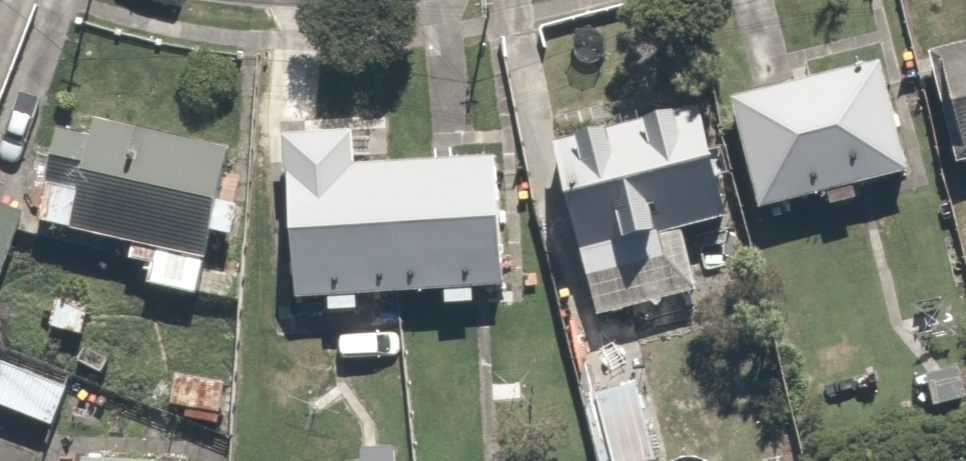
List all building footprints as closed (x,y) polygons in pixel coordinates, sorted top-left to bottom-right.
[(938,57),(965,163),(965,50),(938,57)] [(881,66),(729,103),(758,219),(910,182),(881,66)] [(729,103),(520,154),(573,369),(686,341),(664,251),(760,227),(758,219),(729,103)] [(97,139),(62,132),(42,236),(131,253),(122,295),(205,311),(237,149),(100,122),(97,139)] [(367,134),(280,139),(291,317),(508,303),(499,158),(369,167),(367,134)] [(0,206),(0,283),(29,219),(0,206)] [(96,304),(55,294),(44,337),(86,347),(96,304)] [(12,361),(0,386),(0,418),(50,441),(74,390),(12,361)] [(924,373),(942,429),(965,422),(965,390),(958,363),(924,373)] [(228,382),(172,373),(160,443),(216,452),(228,382)] [(358,446),(358,460),(400,460),(400,448),(358,446)]
